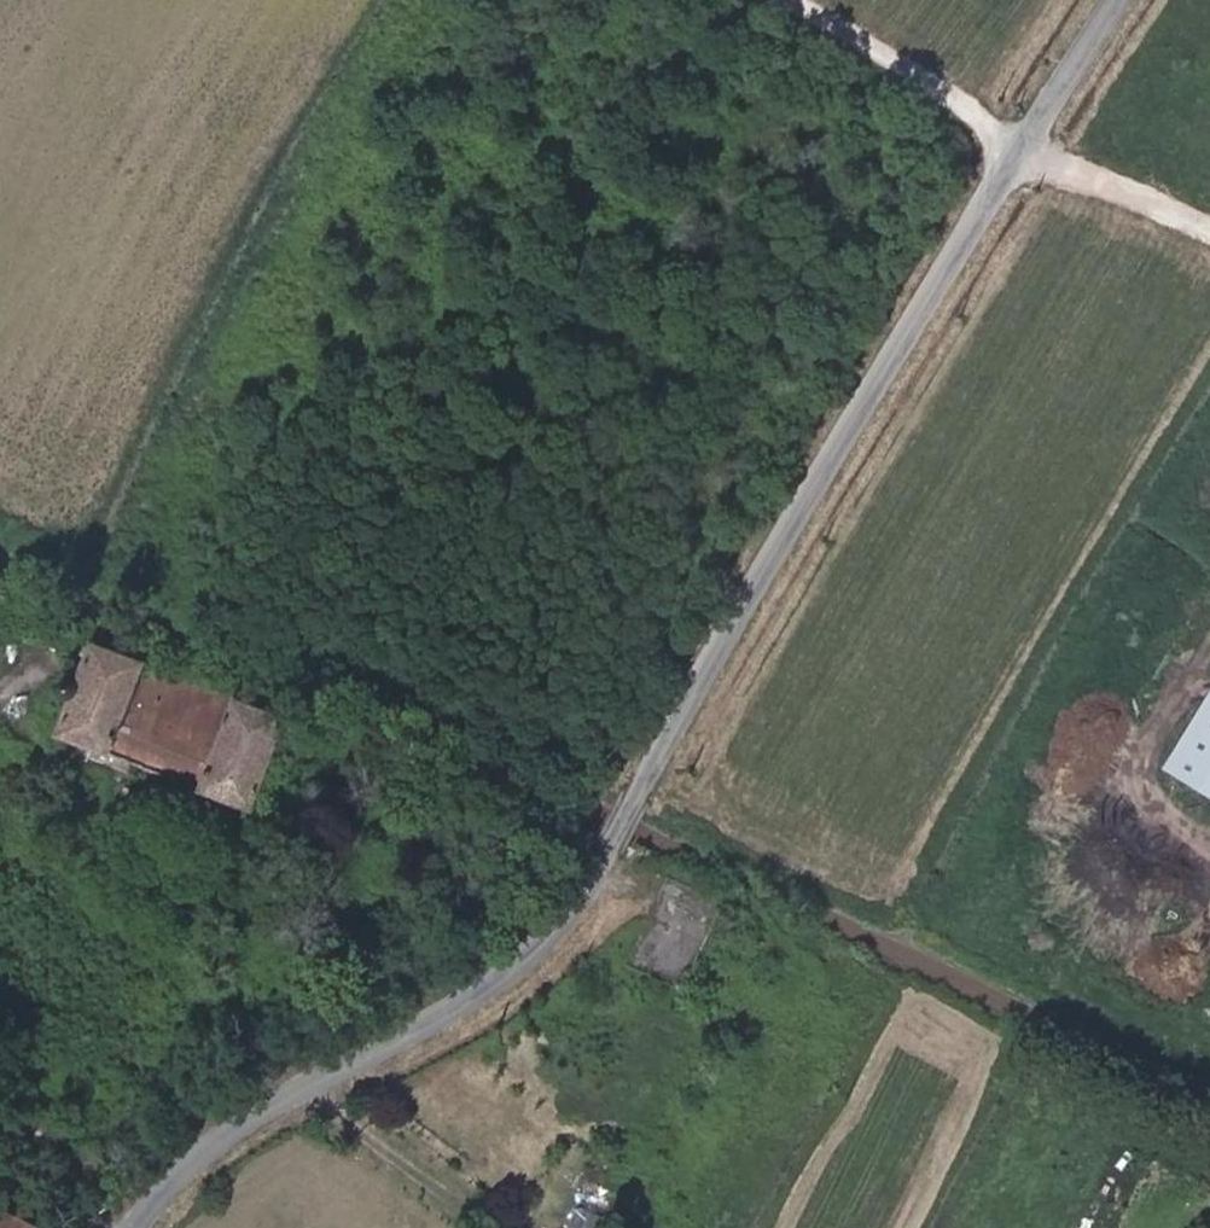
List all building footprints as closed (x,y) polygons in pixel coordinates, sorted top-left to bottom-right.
[(78,703),(67,731),(271,811),(300,739),(324,748),(332,727),(87,630),(82,648),(96,653),(90,673),(74,669),(65,698),(78,703)] [(1173,767),(1209,790),(1209,708),(1173,767)] [(674,882),(632,961),(676,984),(718,905),(674,882)] [(50,1214),(3,1193),(0,1202),(0,1227),(45,1227),(50,1214)] [(609,1220),(577,1207),(568,1227),(606,1227),(609,1220)] [(1106,1227),(1130,1227),(1111,1219),(1106,1227)]
